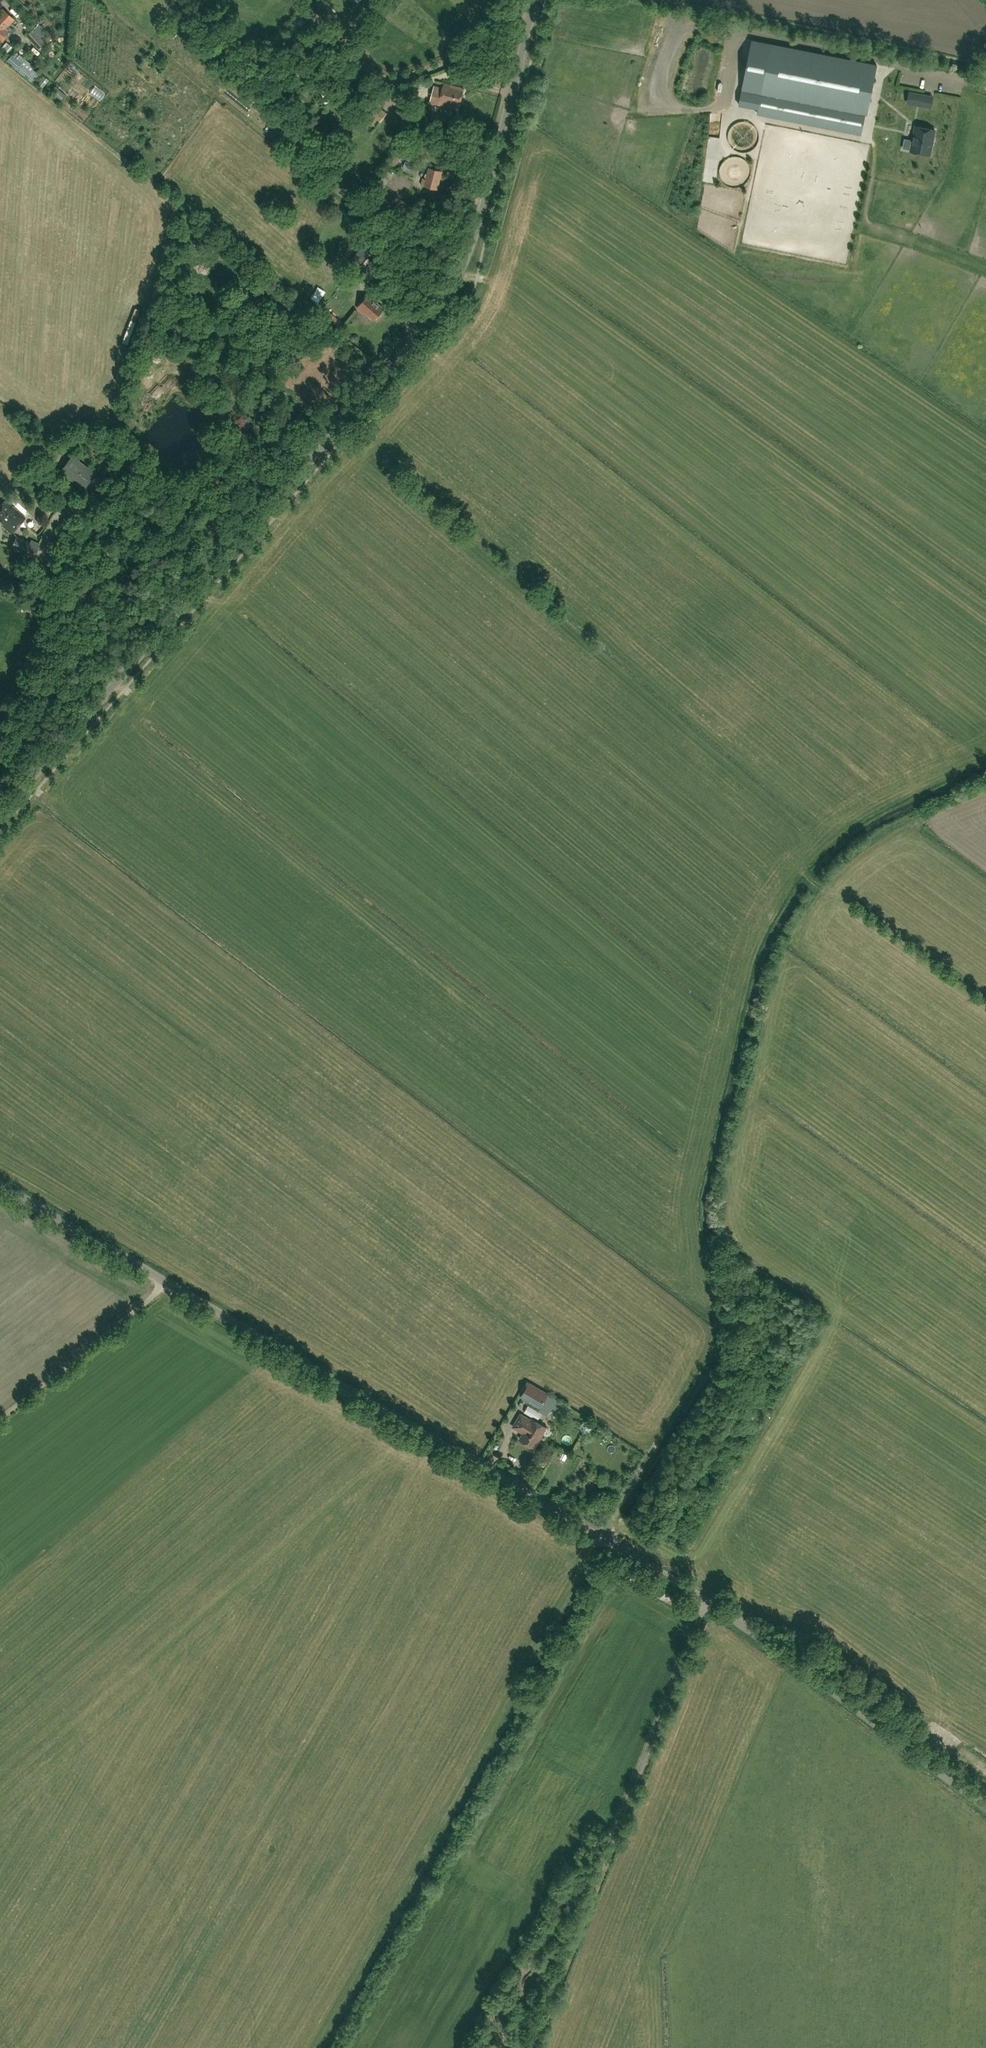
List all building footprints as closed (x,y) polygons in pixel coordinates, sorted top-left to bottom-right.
[(8,33),(10,31),(6,27),(14,18),(2,8),(0,11),(0,43),(8,33)] [(26,34),(38,48),(42,52),(48,47),(44,42),(45,42),(32,29),(26,34)] [(12,39),(5,45),(10,50),(17,44),(12,39)] [(752,40),(742,90),(761,94),(758,109),(758,113),(861,134),(865,114),(867,114),(877,65),(857,61),(752,40)] [(6,61),(31,82),(38,74),(32,69),(34,67),(19,54),(16,58),(11,54),(6,61)] [(354,64),(339,77),(347,85),(361,73),(354,64)] [(444,83),(443,87),(435,85),(433,93),(431,102),(458,109),(459,105),(460,105),(464,90),(463,90),(463,88),(444,83)] [(79,100),(82,94),(75,91),(72,97),(79,100)] [(367,111),(380,121),(387,113),(380,107),(382,104),(376,100),(367,111)] [(426,115),(427,113),(418,107),(414,112),(423,118),(422,120),(426,122),(429,117),(426,115)] [(419,122),(415,118),(407,128),(411,131),(419,122)] [(913,136),(910,151),(930,155),(934,130),(916,126),(914,136),(913,136)] [(401,155),(411,162),(417,153),(409,149),(408,150),(405,148),(401,155)] [(393,171),(395,172),(401,158),(394,155),(388,169),(387,168),(382,176),(389,179),(393,171)] [(438,189),(443,171),(429,168),(426,180),(423,179),(422,185),(438,189)] [(704,187),(713,187),(713,177),(705,177),(704,187)] [(397,183),(394,191),(403,195),(406,186),(397,183)] [(363,262),(355,273),(372,287),(386,270),(374,260),(368,266),(363,262)] [(374,319),(382,310),(374,302),(375,301),(368,295),(357,308),(364,314),(365,312),(374,319)] [(134,388),(141,396),(146,390),(139,383),(134,388)] [(59,471),(83,489),(95,473),(71,455),(59,471)] [(24,492),(30,485),(25,480),(19,488),(24,492)] [(25,518),(6,500),(0,506),(0,520),(1,521),(2,520),(5,523),(3,526),(11,533),(25,518)] [(16,537),(11,547),(22,551),(20,555),(32,561),(38,547),(16,537)] [(40,605),(39,605),(28,602),(26,609),(37,613),(39,609),(40,605)] [(521,1396),(540,1407),(549,1392),(529,1381),(521,1396)] [(513,1426),(524,1432),(520,1438),(534,1447),(547,1426),(532,1418),(531,1419),(521,1413),(513,1426)]
